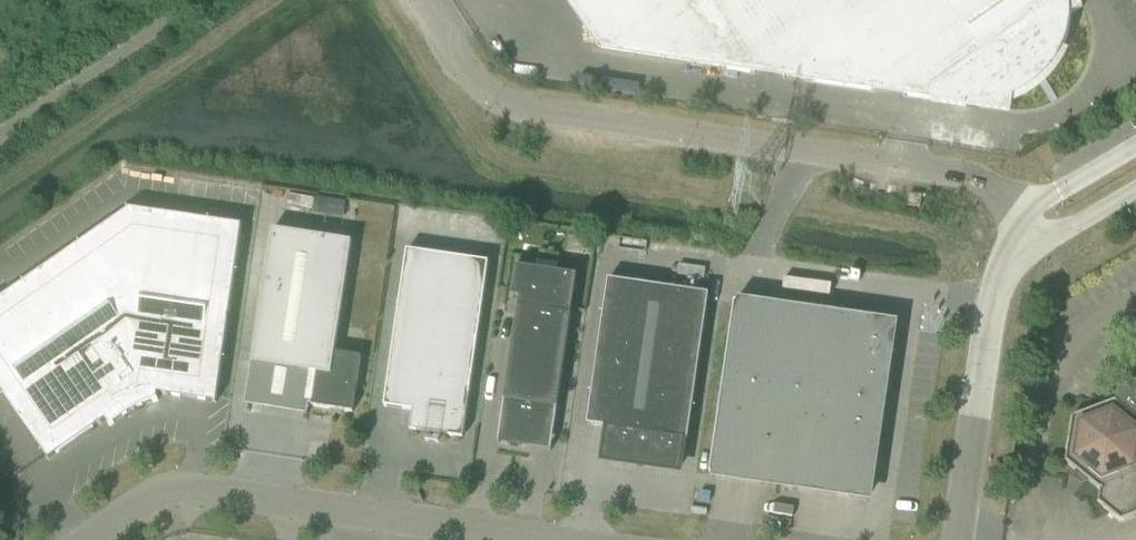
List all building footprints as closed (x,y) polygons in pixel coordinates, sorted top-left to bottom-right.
[(966,106),(1010,113),(1012,96),(1018,94),(1023,91),(1028,88),(1033,85),(1038,81),(1042,77),(1046,73),(1050,68),(1053,64),(1056,59),(1059,54),(1062,48),(1065,40),(1067,32),(1069,23),(1069,15),(1082,7),(1078,0),(597,0),(599,3),(718,20),(711,64),(931,97),(930,101),(966,106)] [(907,206),(920,207),(921,195),(909,193),(907,206)] [(49,460),(52,456),(97,425),(102,423),(106,420),(104,418),(145,389),(157,391),(157,394),(162,395),(167,394),(212,401),(216,403),(241,226),(129,210),(0,300),(0,389),(49,460)] [(361,357),(335,353),(352,241),(272,229),(255,340),(252,362),(317,373),(311,406),(352,412),(361,357)] [(410,430),(463,438),(488,263),(407,251),(384,406),(413,411),(410,430)] [(519,297),(501,421),(498,440),(529,445),(532,424),(554,427),(577,275),(515,265),(511,296),(519,297)] [(647,465),(679,469),(683,439),(688,439),(709,294),(608,279),(590,403),(587,425),(609,428),(604,459),(636,463),(637,458),(647,460),(647,465)] [(709,474),(868,497),(893,325),(846,318),(734,302),(709,474)] [(1065,460),(1100,489),(1099,501),(1121,519),(1135,513),(1135,380),(1117,387),(1115,400),(1072,416),(1065,460)]
